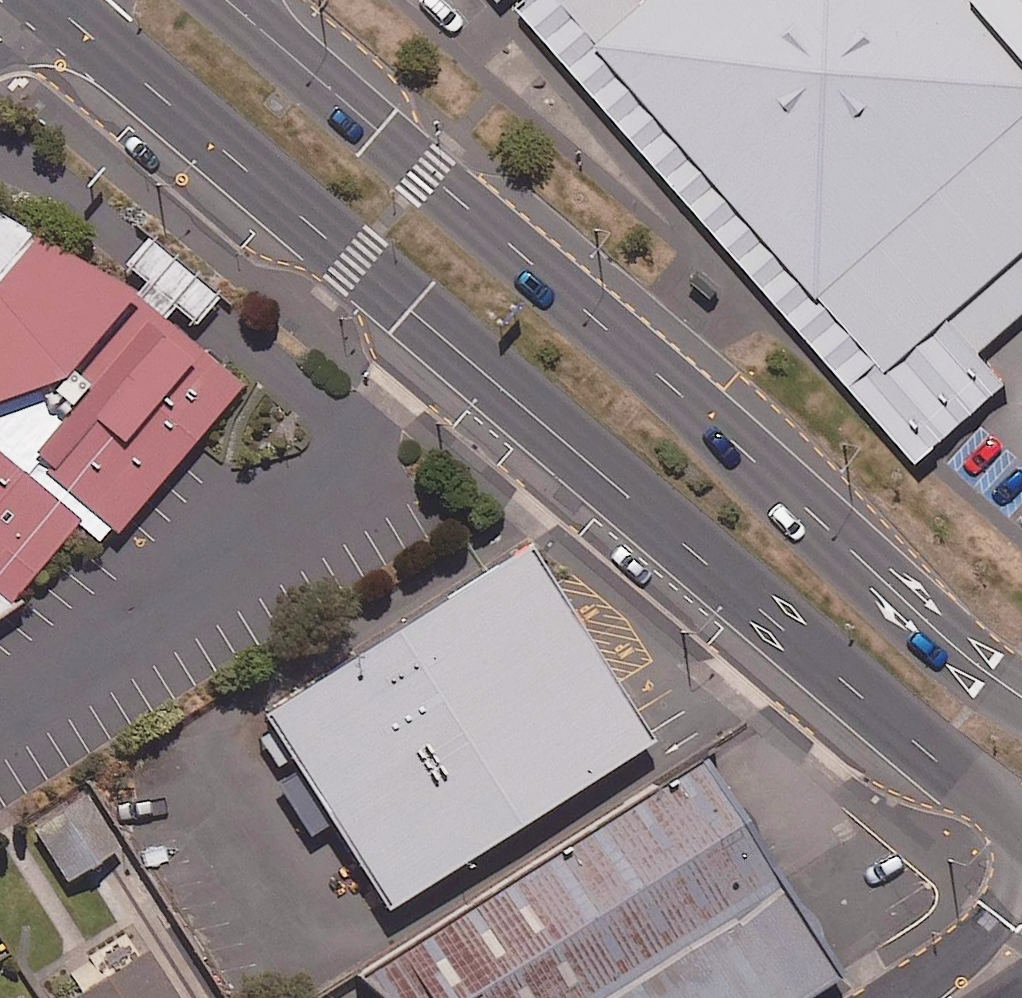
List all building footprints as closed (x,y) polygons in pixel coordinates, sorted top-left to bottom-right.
[(519,5),(923,464),(935,454),(1016,383),(988,351),(1021,321),(1021,0),(525,0),(519,5)] [(0,214),(0,622),(25,605),(19,599),(79,525),(100,544),(114,530),(120,534),(245,386),(168,321),(176,310),(198,327),(223,298),(149,239),(127,265),(147,284),(137,294),(0,214)] [(534,551),(268,719),(301,771),(278,785),(313,839),(335,825),(392,914),(658,745),(534,551)] [(839,981),(702,765),(360,981),(380,997),(812,997),(839,981)] [(120,845),(91,791),(35,821),(63,875),(120,845)] [(148,946),(66,997),(181,997),(148,946)]
